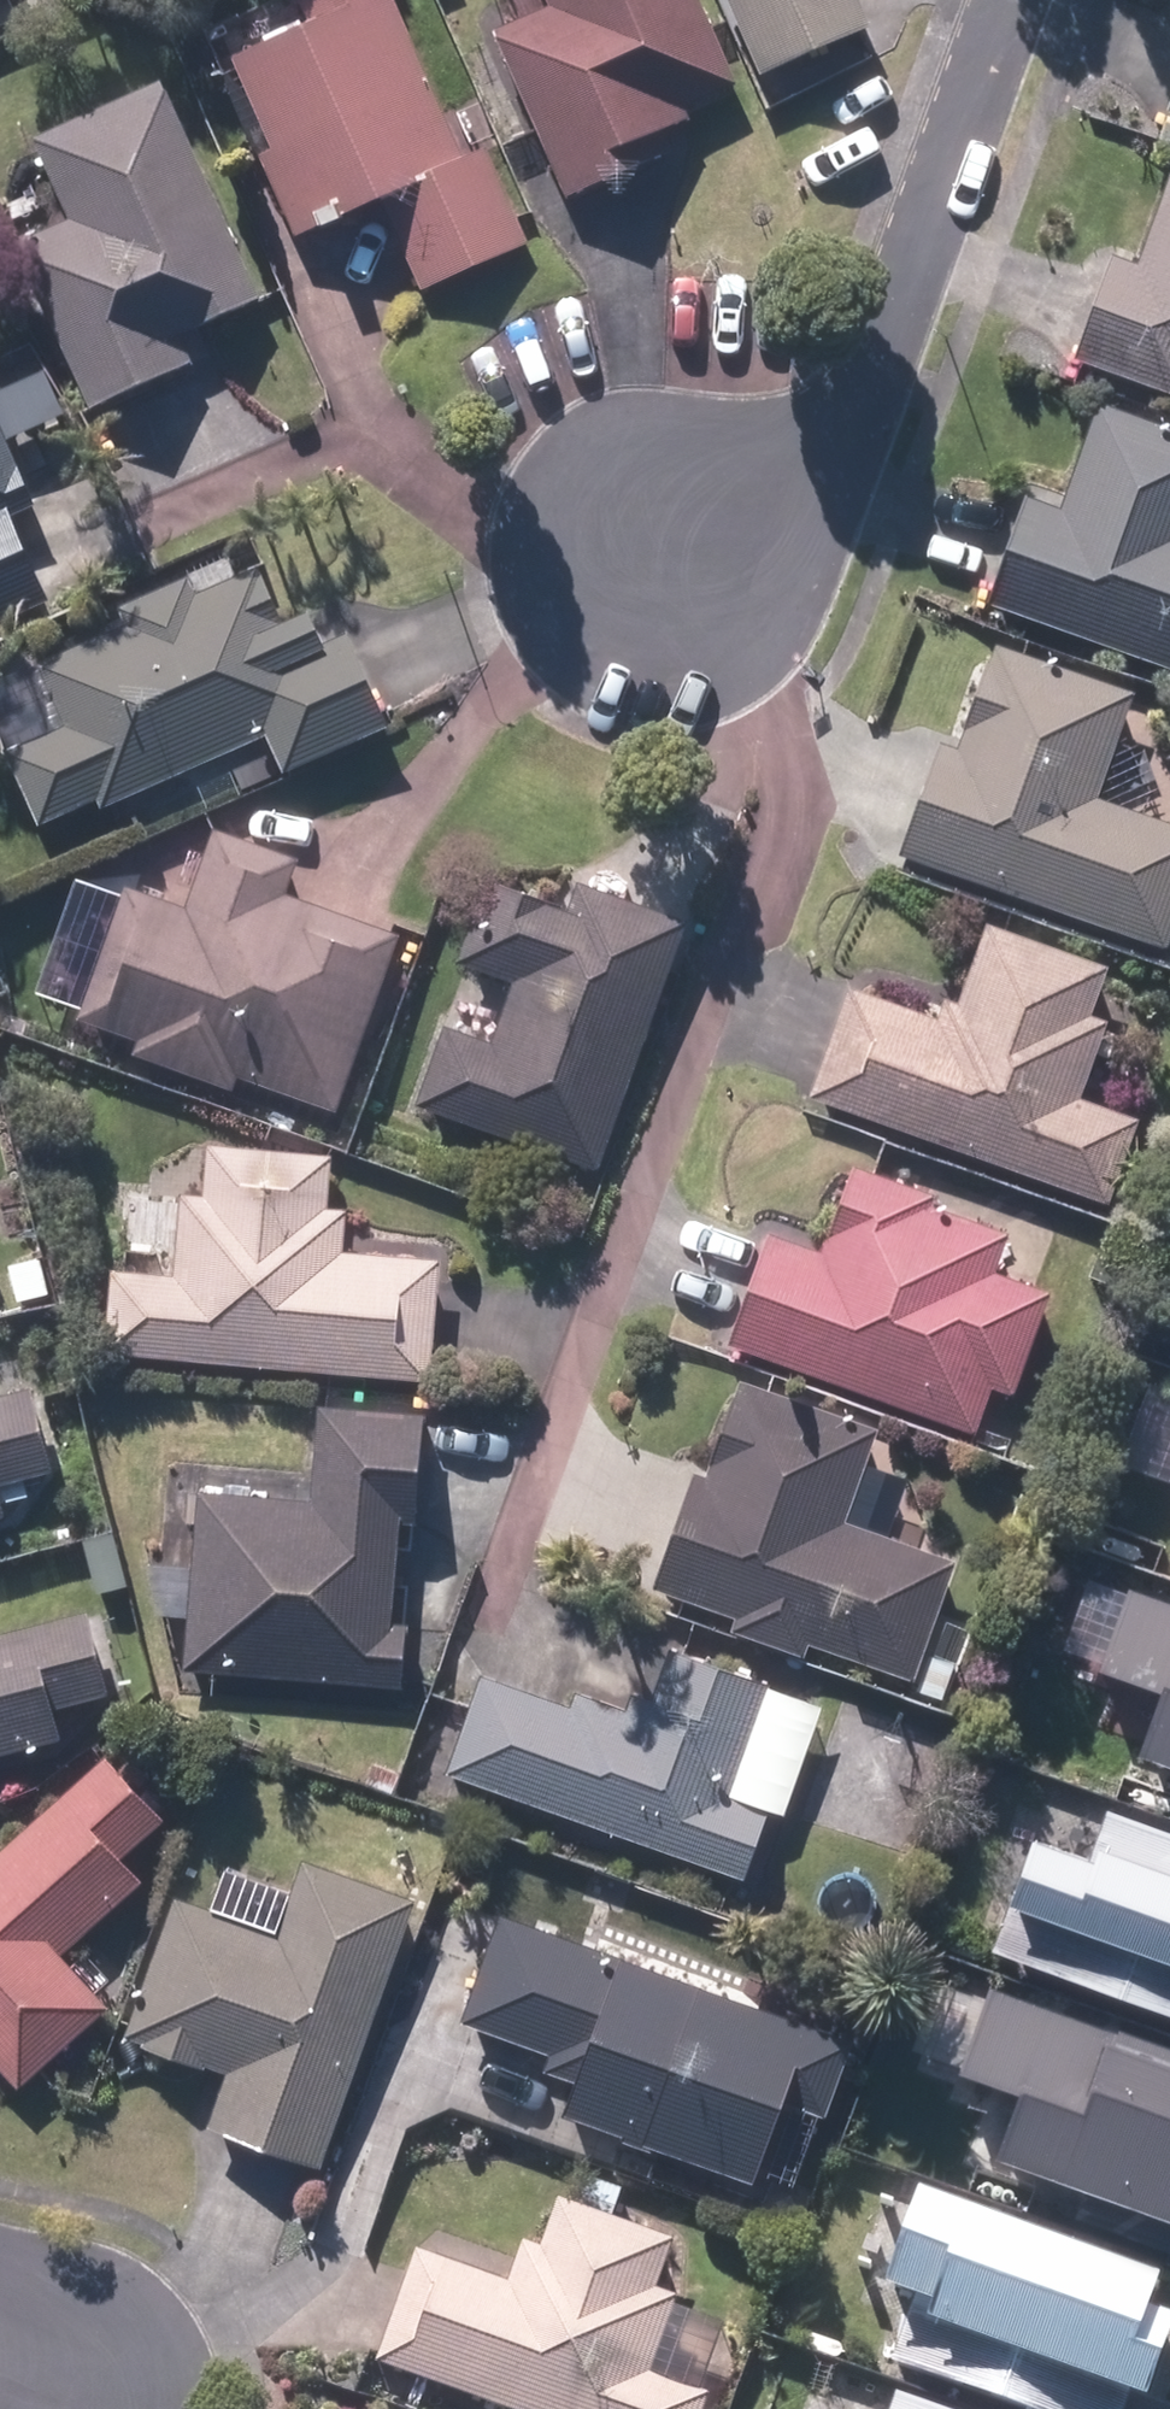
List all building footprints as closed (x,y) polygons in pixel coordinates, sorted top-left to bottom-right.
[(239,51),(302,194),(363,167),(408,271),(496,233),(395,0),(356,0),(239,51)] [(559,18),(509,36),(561,176),(675,134),(662,100),(718,79),(688,0),(552,0),(559,18)] [(765,42),(856,5),(854,0),(748,0),(765,42)] [(164,86),(50,132),(78,203),(23,225),(93,397),(190,358),(177,325),(249,296),(164,86)] [(1145,269),(1114,259),(1086,343),(1169,371),(1169,195),(1145,269)] [(991,590),(1169,641),(1169,418),(1094,397),(1062,507),(1019,495),(991,590)] [(33,507),(0,422),(0,519),(33,507)] [(0,526),(0,594),(26,583),(0,526)] [(5,732),(36,803),(261,707),(280,751),(379,709),(329,594),(266,620),(248,577),(22,674),(40,717),(5,732)] [(906,839),(1169,936),(1169,820),(1090,791),(1126,692),(1003,646),(964,751),(942,743),(906,839)] [(191,923),(119,898),(83,1006),(337,1092),(392,933),(207,870),(191,923)] [(592,1151),(673,910),(557,871),(550,893),(488,873),(463,948),(525,968),(501,1040),(447,1023),(422,1095),(592,1151)] [(853,980),(820,1076),(1101,1170),(1120,1115),(1059,1094),(1104,962),(991,924),(966,999),(947,992),(941,1010),(853,980)] [(121,1264),(116,1335),(429,1356),(436,1245),(355,1243),(357,1197),(344,1189),(345,1140),(215,1131),(210,1195),(189,1193),(184,1269),(121,1264)] [(776,1230),(739,1330),(1003,1435),(1045,1330),(1079,1222),(860,1148),(832,1239),(776,1230)] [(862,1425),(742,1374),(660,1568),(733,1599),(727,1613),(811,1649),(818,1634),(899,1669),(949,1551),(830,1501),(862,1425)] [(52,1440),(37,1384),(0,1394),(0,1454),(52,1440)] [(313,1496),(205,1488),(193,1652),(388,1667),(408,1403),(320,1397),(313,1496)] [(1151,1750),(1169,1756),(1169,1583),(1133,1572),(1100,1678),(1167,1699),(1151,1750)] [(46,1724),(38,1693),(92,1680),(84,1645),(119,1637),(106,1586),(0,1611),(0,1735),(46,1724)] [(483,1669),(451,1754),(737,1862),(760,1802),(723,1788),(766,1676),(678,1643),(657,1699),(607,1680),(596,1711),(483,1669)] [(103,1748),(0,1836),(0,2038),(22,2058),(100,1988),(46,1933),(136,1857),(112,1830),(147,1800),(103,1748)] [(1022,1909),(1169,1961),(1169,1853),(1056,1813),(1022,1909)] [(314,2136),(404,1882),(309,1848),(283,1921),(192,1889),(144,2023),(235,2055),(218,2103),(314,2136)] [(837,2021),(502,1908),(467,2011),(548,2038),(543,2055),(567,2063),(553,2102),(730,2162),(760,2072),(813,2090),(837,2021)] [(1008,2144),(1169,2204),(1169,2044),(1001,1982),(970,2067),(1029,2088),(1008,2144)] [(389,2350),(549,2408),(701,2408),(721,2354),(664,2333),(679,2292),(650,2280),(672,2231),(570,2197),(552,2246),(534,2239),(519,2280),(427,2246),(389,2350)] [(937,2200),(908,2293),(947,2305),(940,2326),(1161,2395),(1169,2366),(1169,2310),(1158,2307),(1169,2273),(937,2200)]
